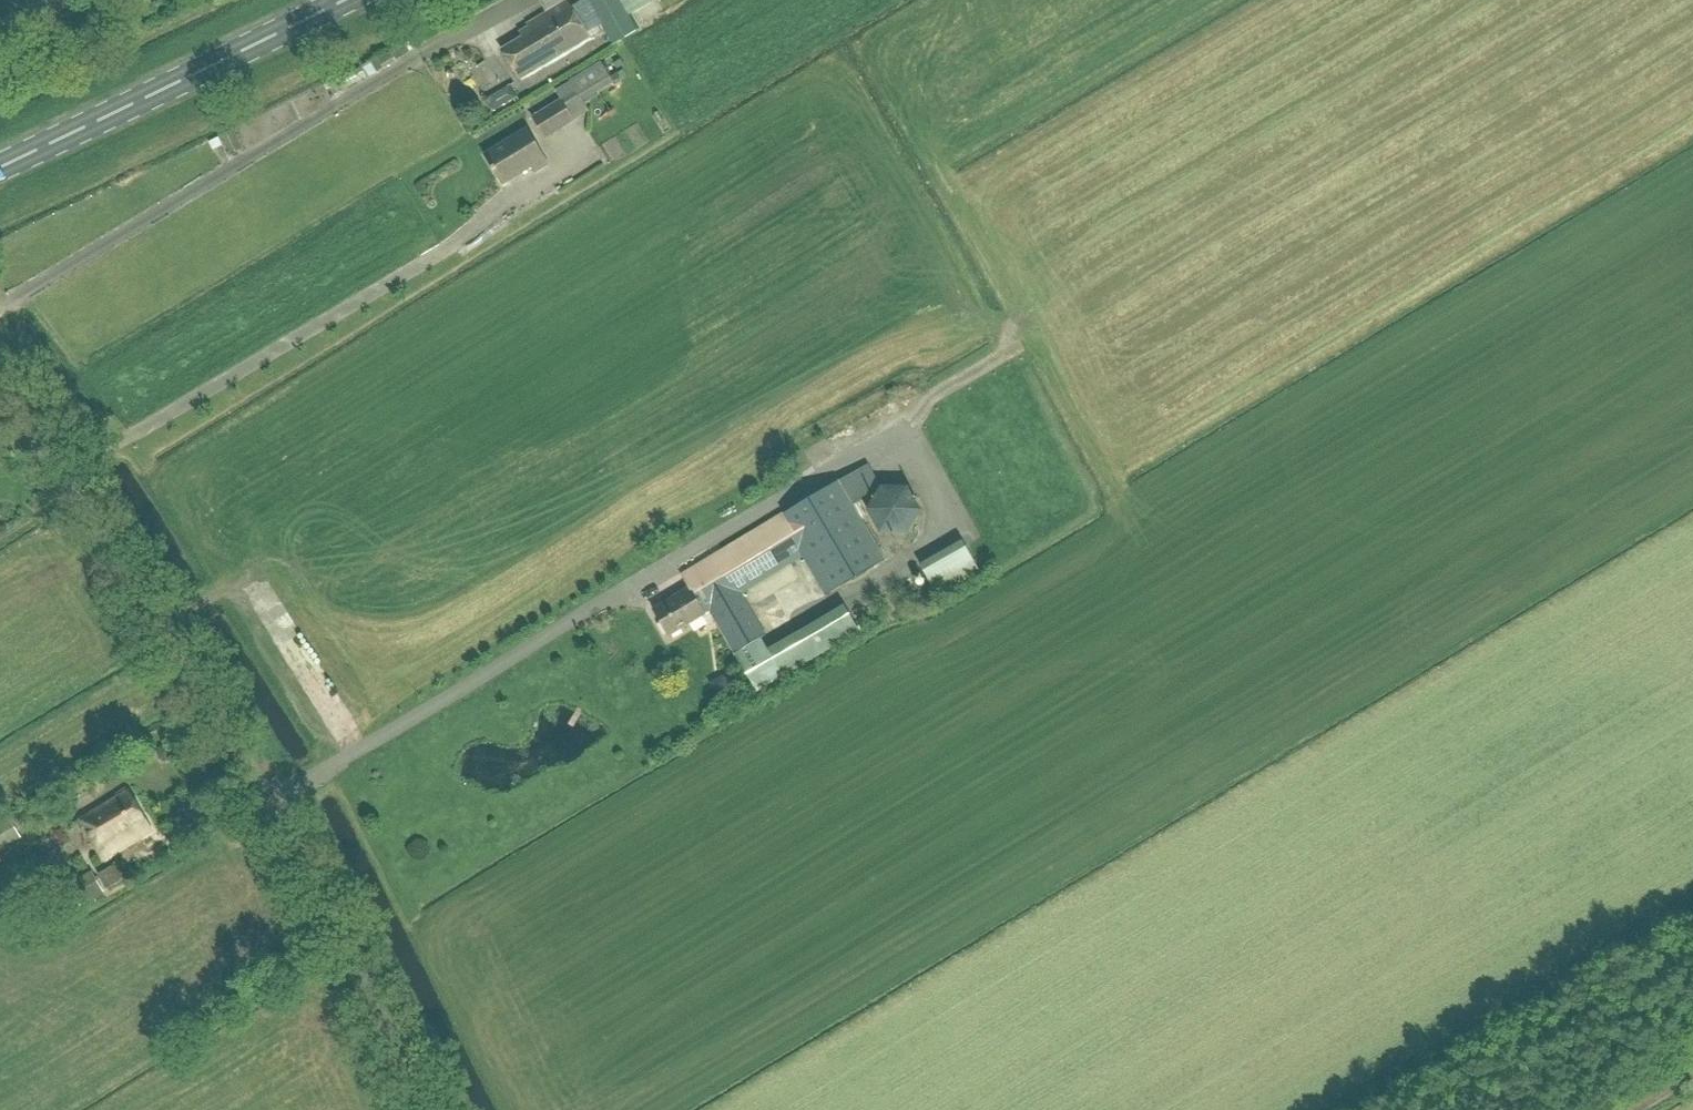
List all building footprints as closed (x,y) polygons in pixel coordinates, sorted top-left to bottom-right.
[(567,1),(566,0),(542,0),(539,2),(546,14),(527,25),(531,32),(502,50),(520,79),(589,38),(571,7),(567,1)] [(571,7),(589,38),(604,28),(613,44),(637,31),(628,16),(652,2),(651,0),(583,0),(571,7)] [(601,61),(569,81),(584,105),(601,95),(599,93),(614,83),(601,61)] [(546,140),(575,122),(561,100),(532,119),(546,140)] [(535,173),(548,165),(527,129),(485,155),(503,185),(532,168),(535,173)] [(230,134),(219,136),(223,155),(233,152),(230,134)] [(885,561),(851,503),(881,486),(868,463),(681,575),(689,588),(653,610),(669,637),(710,612),(762,699),(865,639),(844,605),(768,649),(762,638),(766,635),(741,593),(803,556),(827,596),(885,561)] [(908,535),(922,511),(909,488),(882,488),(868,511),(881,535),(908,535)] [(962,541),(921,565),(938,596),(979,572),(962,541)] [(75,806),(90,796),(83,786),(68,795),(75,806)] [(103,861),(153,831),(129,791),(79,820),(103,861)] [(22,838),(9,817),(0,822),(0,851),(22,838)] [(105,892),(126,881),(117,865),(95,876),(105,892)] [(80,908),(104,894),(91,872),(67,886),(80,908)] [(239,1007),(247,1002),(243,995),(235,1000),(239,1007)]
